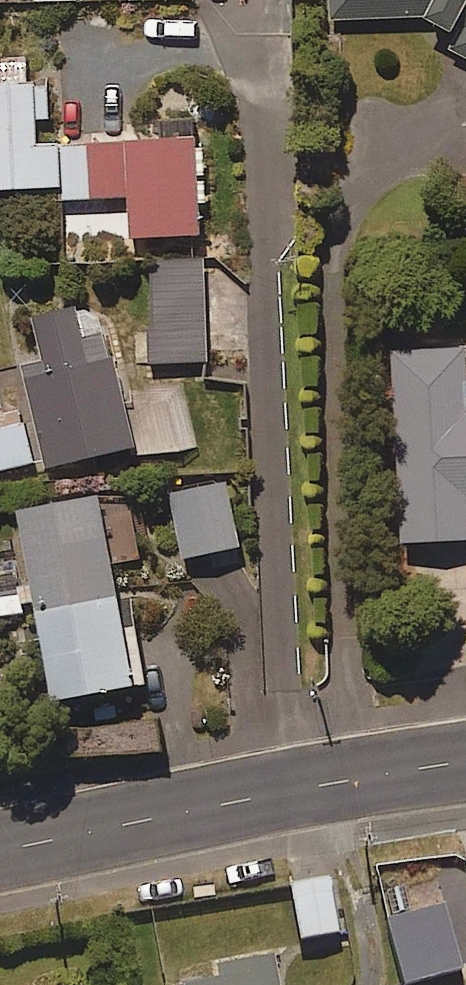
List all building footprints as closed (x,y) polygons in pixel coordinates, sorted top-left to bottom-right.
[(330,24),(433,22),(429,30),(461,48),(455,60),(465,66),(465,0),(329,0),(330,24)] [(198,150),(53,151),(39,151),(39,128),(50,128),(50,92),(0,93),(0,199),(65,199),(65,204),(132,204),(132,246),(199,246),(198,211),(208,211),(208,154),(198,154),(198,150)] [(207,367),(205,273),(153,274),(155,337),(137,337),(138,368),(207,367)] [(118,396),(104,314),(36,325),(43,366),(27,368),(45,478),(196,452),(185,385),(118,396)] [(406,553),(465,550),(465,344),(462,344),(462,358),(397,362),(406,553)] [(25,431),(0,437),(0,477),(34,469),(25,431)] [(239,559),(230,490),(175,498),(185,567),(239,559)] [(124,624),(101,500),(21,515),(56,706),(144,690),(131,623),(124,624)] [(465,861),(437,867),(447,911),(465,907),(465,866),(465,861)] [(337,928),(329,872),(291,879),(299,934),(337,928)] [(459,962),(444,900),(384,914),(399,976),(459,962)] [(273,959),(178,977),(179,984),(278,984),(273,959)]
